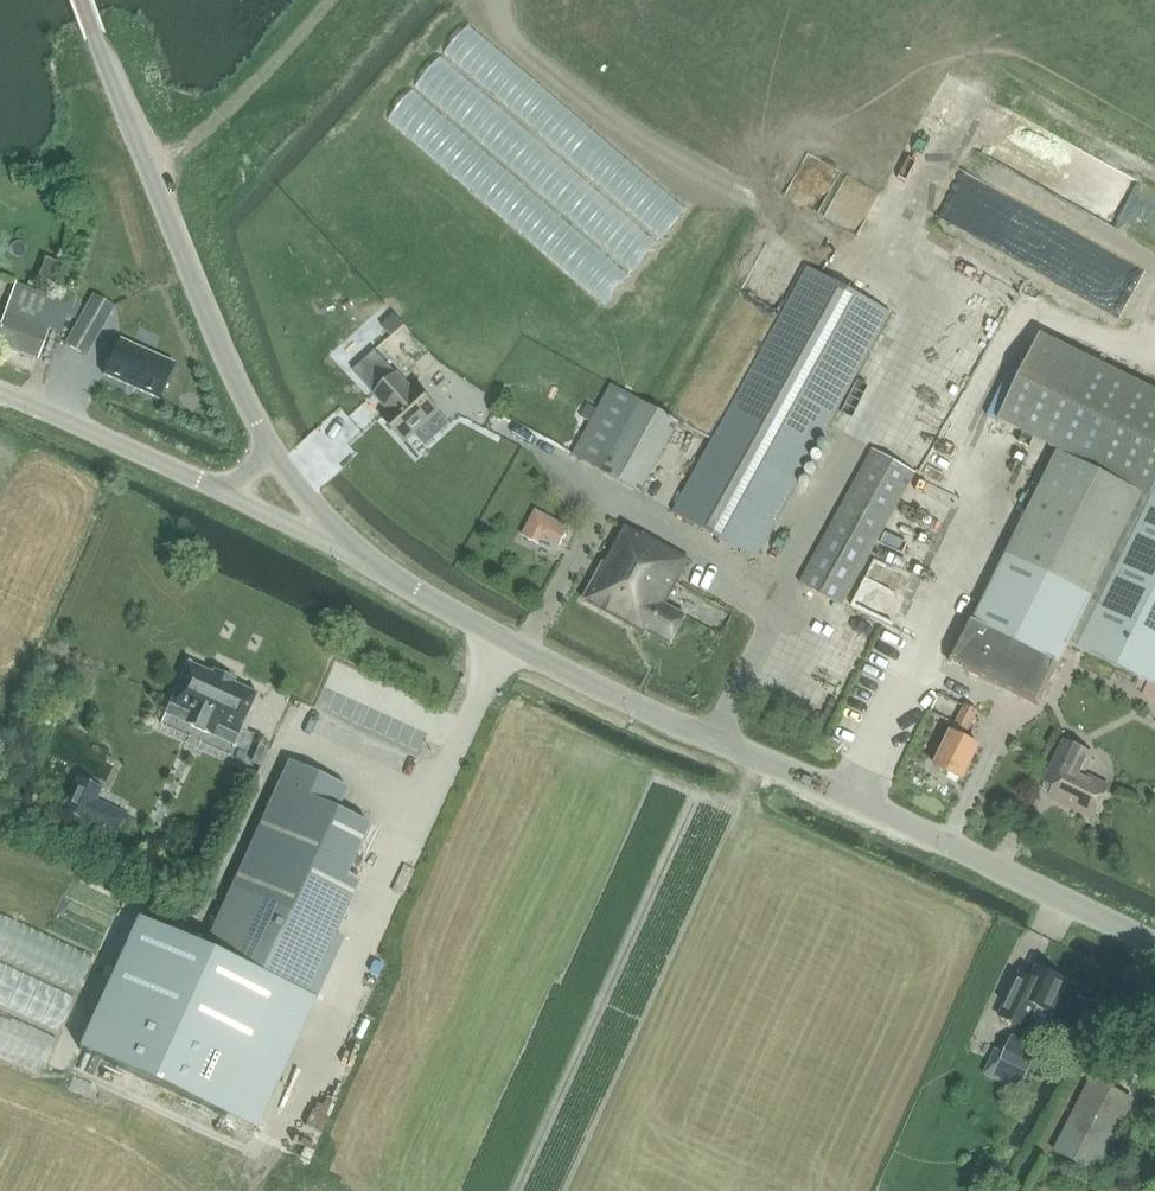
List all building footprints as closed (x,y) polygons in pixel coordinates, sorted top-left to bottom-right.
[(993,103),(984,136),(1034,150),(1043,117),(993,103)] [(19,266),(0,258),(0,297),(5,299),(19,266)] [(807,267),(673,512),(756,559),(891,313),(807,267)] [(15,284),(5,312),(49,328),(59,300),(15,284)] [(66,344),(86,356),(115,307),(94,295),(66,344)] [(75,319),(81,305),(72,301),(66,315),(75,319)] [(0,325),(0,345),(37,360),(49,328),(5,312),(0,325)] [(971,345),(983,351),(993,327),(957,312),(950,329),(973,339),(971,345)] [(949,660),(950,663),(1038,707),(1059,666),(1069,646),(1148,684),(1154,687),(1154,393),(1042,337),(998,424),(1058,453),(973,624),(968,622),(950,656),(949,660)] [(119,340),(103,375),(160,400),(175,365),(119,340)] [(374,350),(351,370),(373,394),(387,410),(380,417),(403,442),(413,433),(436,412),(437,411),(414,386),(410,389),(396,373),(396,374),(374,350)] [(955,406),(965,386),(948,379),(939,398),(955,406)] [(608,388),(589,425),(573,455),(641,491),(673,431),(678,421),(654,408),(611,384),(608,388)] [(332,424),(319,434),(328,447),(341,437),(332,424)] [(799,583),(820,595),(841,607),(915,473),(873,450),(799,583)] [(538,512),(522,538),(540,549),(546,541),(564,549),(573,532),(538,512)] [(669,645),(685,617),(664,605),(690,561),(644,534),(642,537),(624,527),(583,600),(647,636),(649,633),(669,645)] [(868,567),(863,592),(884,596),(889,571),(868,567)] [(221,720),(242,729),(258,693),(255,692),(255,694),(234,684),(235,681),(213,671),(212,674),(190,664),(191,663),(189,662),(172,698),(189,705),(191,711),(187,720),(190,727),(208,735),(215,732),(221,720)] [(951,734),(935,768),(948,774),(962,781),(978,747),(963,740),(977,712),(966,706),(952,734),(951,734)] [(1050,797),(1050,798),(1094,819),(1109,785),(1083,773),(1090,758),(1089,753),(1063,741),(1044,782),(1045,783),(1044,786),(1043,790),(1045,793),(1047,796),(1050,797)] [(231,889),(204,950),(208,952),(286,987),(315,1001),(327,976),(343,940),(334,936),(321,930),(346,876),(369,825),(337,810),(347,787),(290,761),(267,812),(292,824),(256,901),(231,889)] [(101,789),(78,778),(62,812),(86,823),(95,802),(101,789)] [(138,920),(79,1049),(227,1116),(286,987),(208,952),(204,950),(138,920)] [(1022,978),(1013,998),(1009,996),(998,1020),(1025,1032),(1032,1017),(1043,1022),(1062,982),(1036,969),(1030,982),(1022,978)] [(992,1056),(983,1075),(1020,1092),(1040,1050),(1013,1037),(1005,1053),(1001,1061),(992,1056)] [(1092,1078),(1055,1151),(1097,1172),(1133,1099),(1092,1078)]
